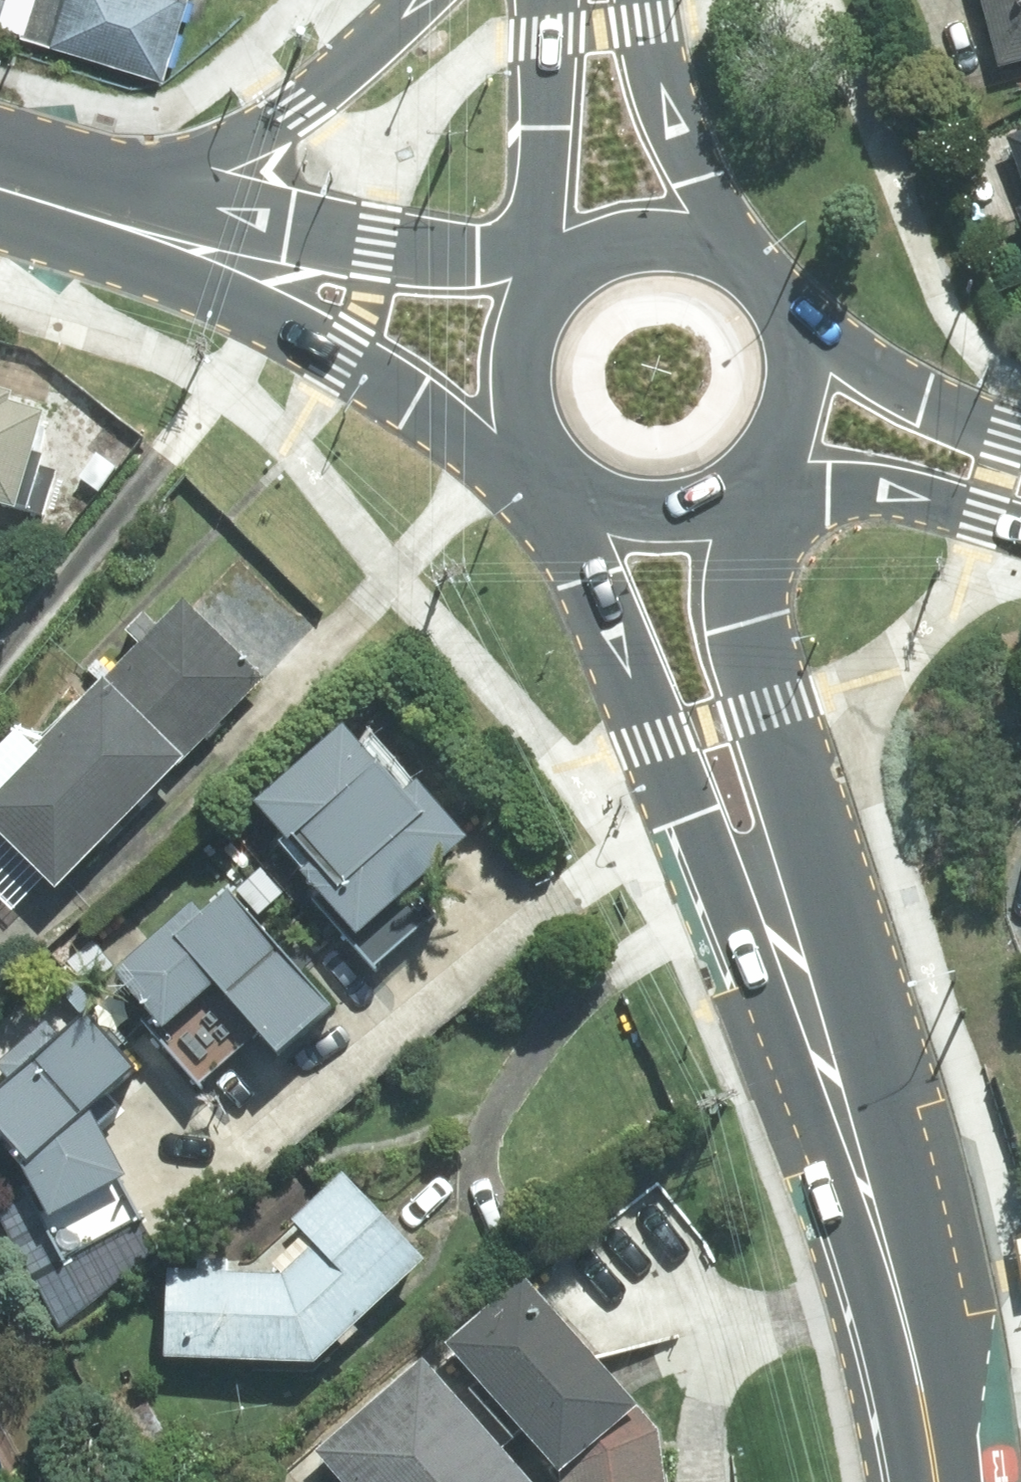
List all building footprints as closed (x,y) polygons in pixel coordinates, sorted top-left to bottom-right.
[(0,28),(160,77),(184,0),(9,0),(0,28)] [(998,66),(1020,61),(1020,0),(981,0),(998,66)] [(1006,140),(1020,180),(1020,135),(1006,140)] [(42,513),(55,470),(38,465),(42,453),(28,449),(39,411),(6,402),(9,390),(0,387),(0,500),(42,513)] [(93,690),(170,766),(260,677),(183,600),(157,626),(142,611),(125,629),(139,643),(93,690)] [(12,906),(44,873),(54,883),(170,766),(93,690),(38,745),(18,726),(0,744),(0,894),(12,906)] [(341,729),(252,806),(305,868),(293,879),(373,970),(436,916),(410,886),(460,842),(413,789),(401,799),(341,729)] [(189,908),(113,975),(150,1016),(142,1023),(198,1087),(256,1036),(275,1058),(329,1010),(226,895),(199,919),(189,908)] [(0,1092),(0,1139),(17,1158),(47,1218),(124,1180),(88,1110),(133,1072),(84,1016),(59,1037),(45,1021),(0,1060),(0,1075),(8,1084),(0,1092)] [(423,1260),(342,1177),(270,1247),(313,1361),(423,1260)] [(313,1361),(270,1247),(257,1261),(173,1256),(168,1354),(313,1361)] [(631,1398),(523,1275),(447,1341),(555,1465),(631,1398)] [(421,1359),(317,1450),(345,1481),(529,1481),(421,1359)] [(560,1481),(665,1481),(658,1430),(637,1403),(558,1469),(560,1481)]
